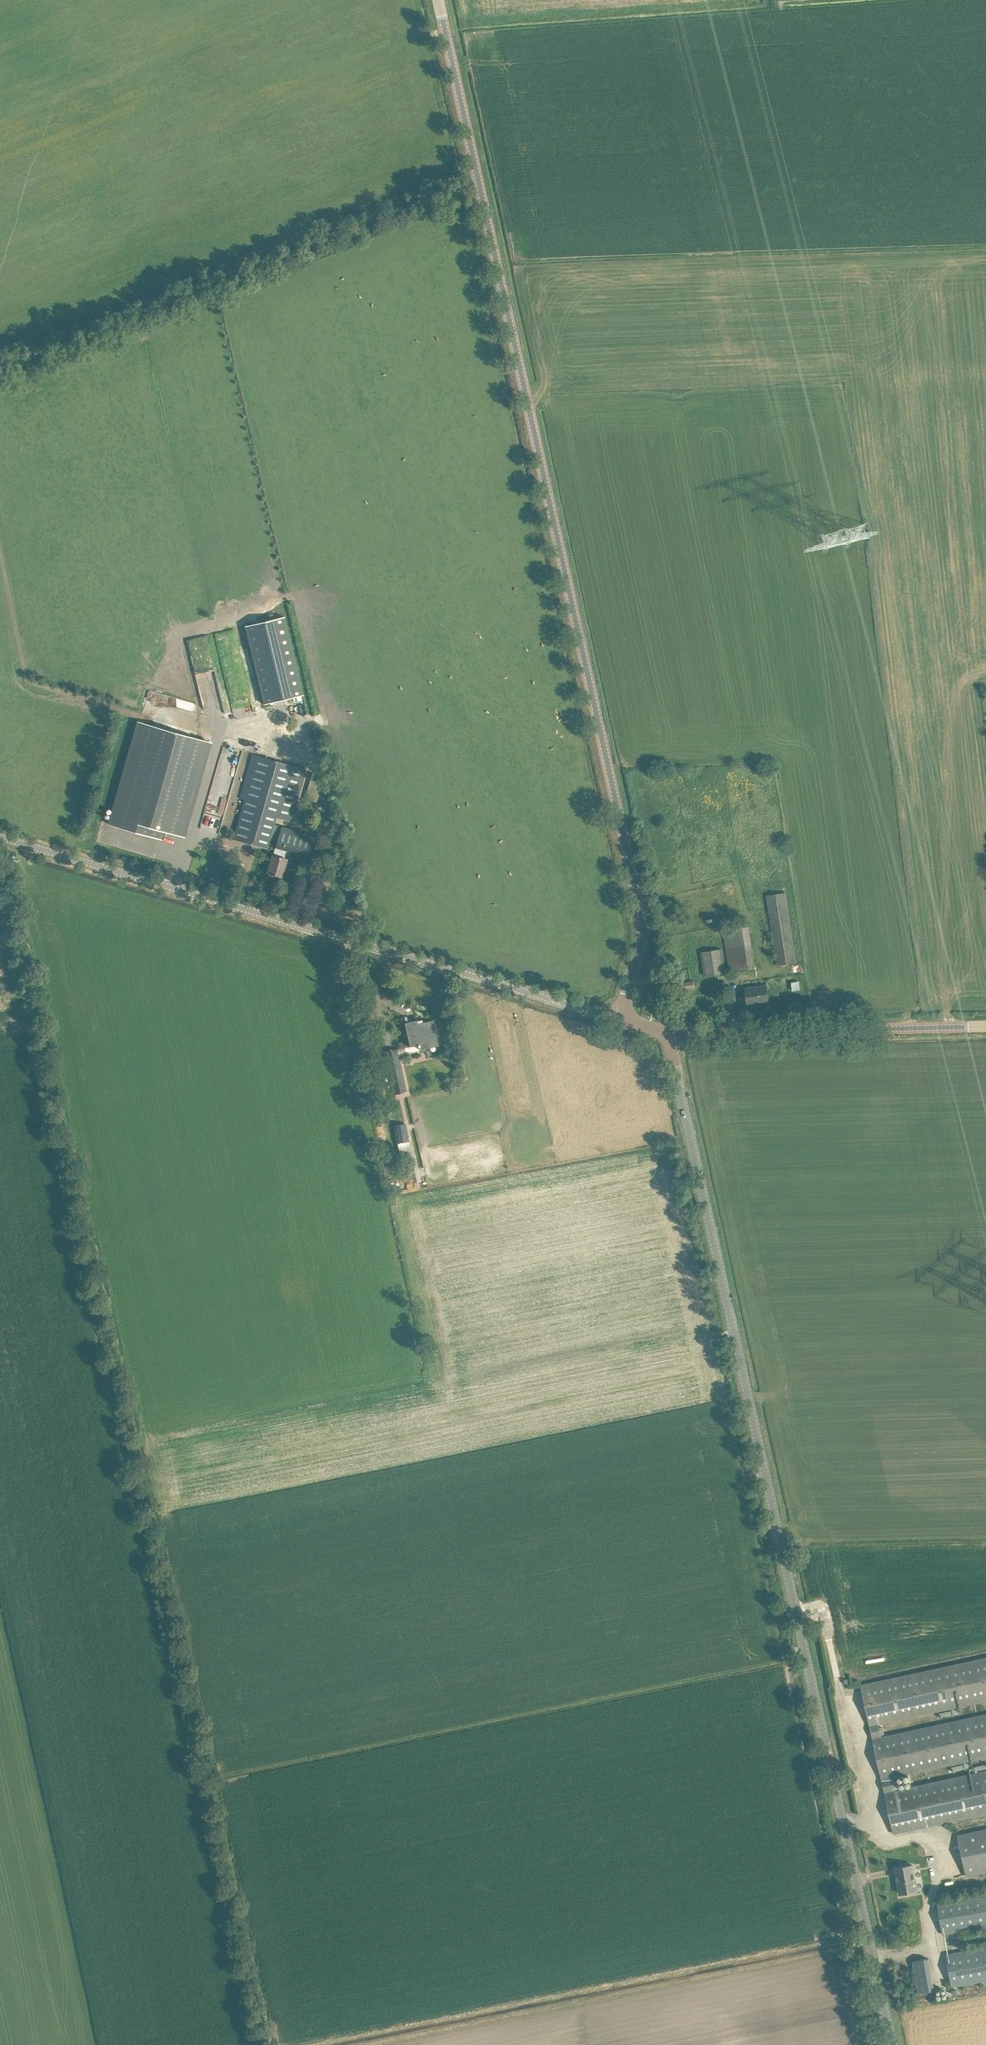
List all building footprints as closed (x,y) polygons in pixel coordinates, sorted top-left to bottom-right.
[(245,626),(264,704),(303,694),(284,616),(245,626)] [(153,702),(151,706),(164,710),(165,706),(153,702)] [(183,836),(210,742),(139,722),(110,824),(159,838),(162,830),(183,836)] [(290,824),(306,770),(251,754),(241,789),(247,790),(233,838),(267,848),(270,837),(277,840),(268,873),(281,876),(286,858),(282,857),(284,850),(309,857),(315,836),(273,824),(275,819),(290,824)] [(786,893),(767,896),(777,965),(796,962),(786,893)] [(750,926),(724,929),(730,971),(755,968),(750,926)] [(721,950),(702,953),(705,976),(725,973),(721,950)] [(766,984),(745,987),(748,1005),(769,1002),(766,984)] [(439,1048),(435,1030),(433,1020),(418,1023),(417,1020),(404,1023),(410,1046),(417,1044),(418,1046),(419,1046),(420,1052),(439,1048)] [(406,1092),(397,1048),(383,1051),(393,1094),(406,1092)] [(405,1123),(394,1125),(397,1143),(408,1141),(405,1123)] [(861,1685),(893,1833),(903,1831),(985,1813),(985,1771),(893,1791),(891,1777),(985,1757),(985,1714),(882,1737),(879,1724),(985,1701),(985,1658),(861,1685)] [(985,1872),(985,1828),(957,1835),(966,1877),(985,1872)] [(915,1880),(913,1865),(895,1868),(896,1875),(898,1875),(901,1893),(917,1890),(915,1880)] [(976,1895),(937,1902),(943,1934),(985,1927),(985,1893),(976,1895)] [(956,1952),(946,1954),(952,1987),(985,1980),(985,1947),(956,1952)] [(918,1992),(934,1990),(929,1958),(913,1961),(918,1992)]
